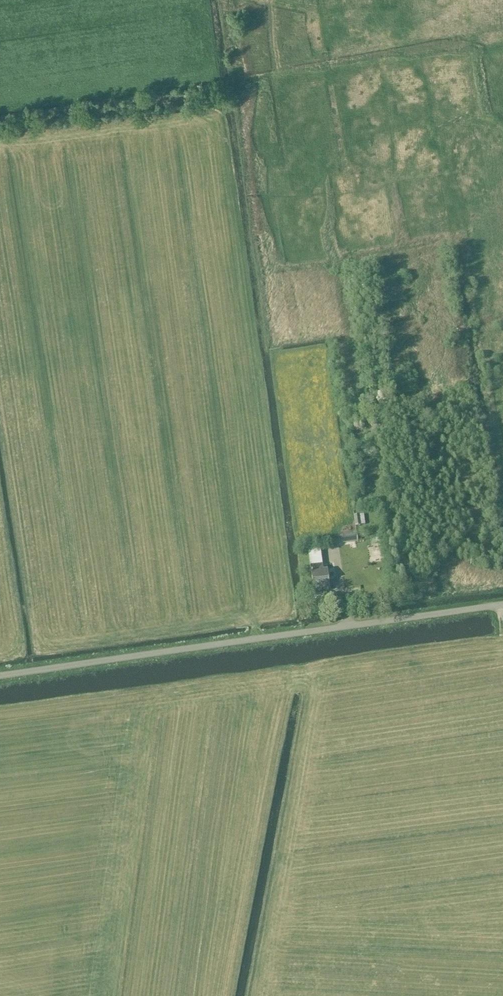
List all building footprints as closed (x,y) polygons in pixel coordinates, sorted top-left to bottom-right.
[(363,521),(362,512),(355,513),(355,521),(363,521)] [(356,533),(340,535),(341,544),(358,542),(356,533)] [(357,560),(355,545),(349,546),(350,561),(357,560)] [(323,571),(319,548),(307,550),(314,596),(322,595),(322,591),(330,590),(327,570),(323,571)]
